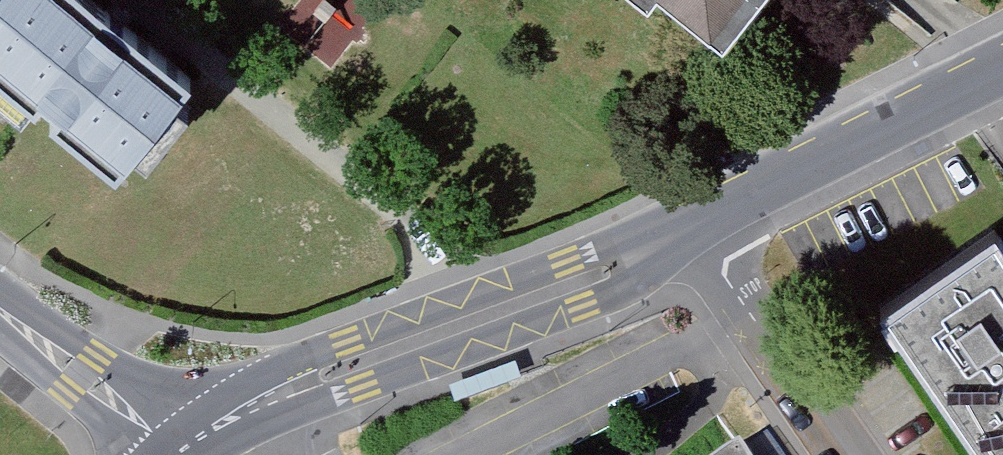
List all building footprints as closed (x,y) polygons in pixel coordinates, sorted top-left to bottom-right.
[(88,0),(0,0),(0,107),(109,190),(193,79),(88,0)] [(647,15),(657,2),(719,52),(762,0),(628,0),(647,15)] [(882,332),(885,336),(968,454),(1002,454),(1002,262),(997,253),(882,332)] [(516,359),(447,387),(452,400),(522,372),(516,359)] [(740,435),(711,454),(754,454),(740,435)]
